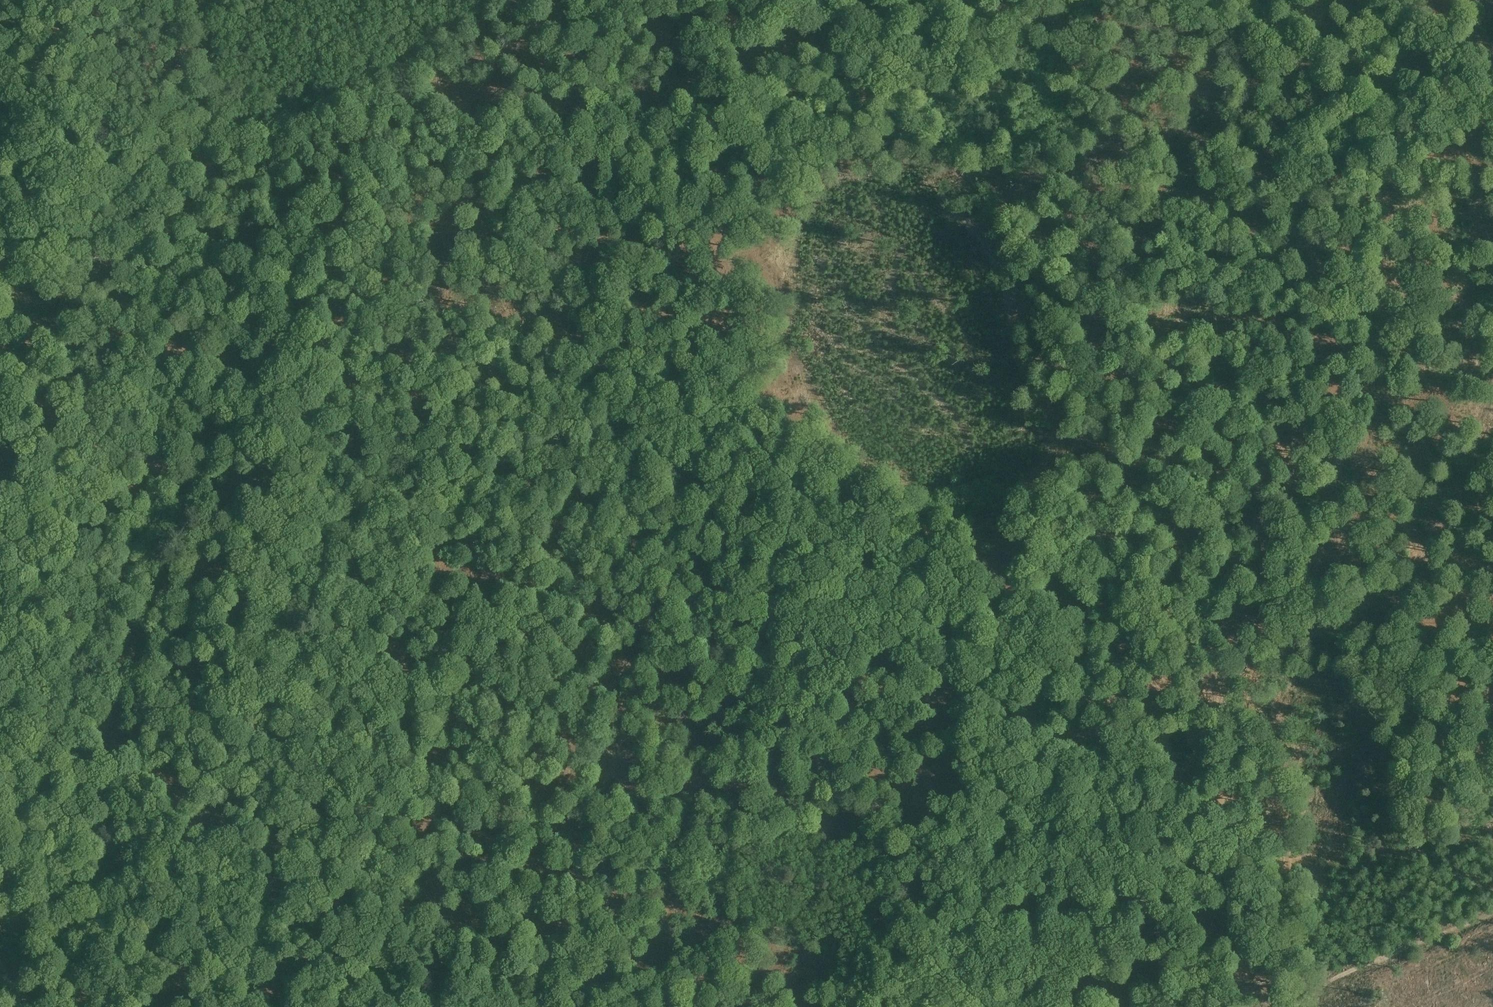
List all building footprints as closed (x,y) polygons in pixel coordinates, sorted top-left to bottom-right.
[(888,737),(882,739),(885,751),(891,749),(888,737)]
